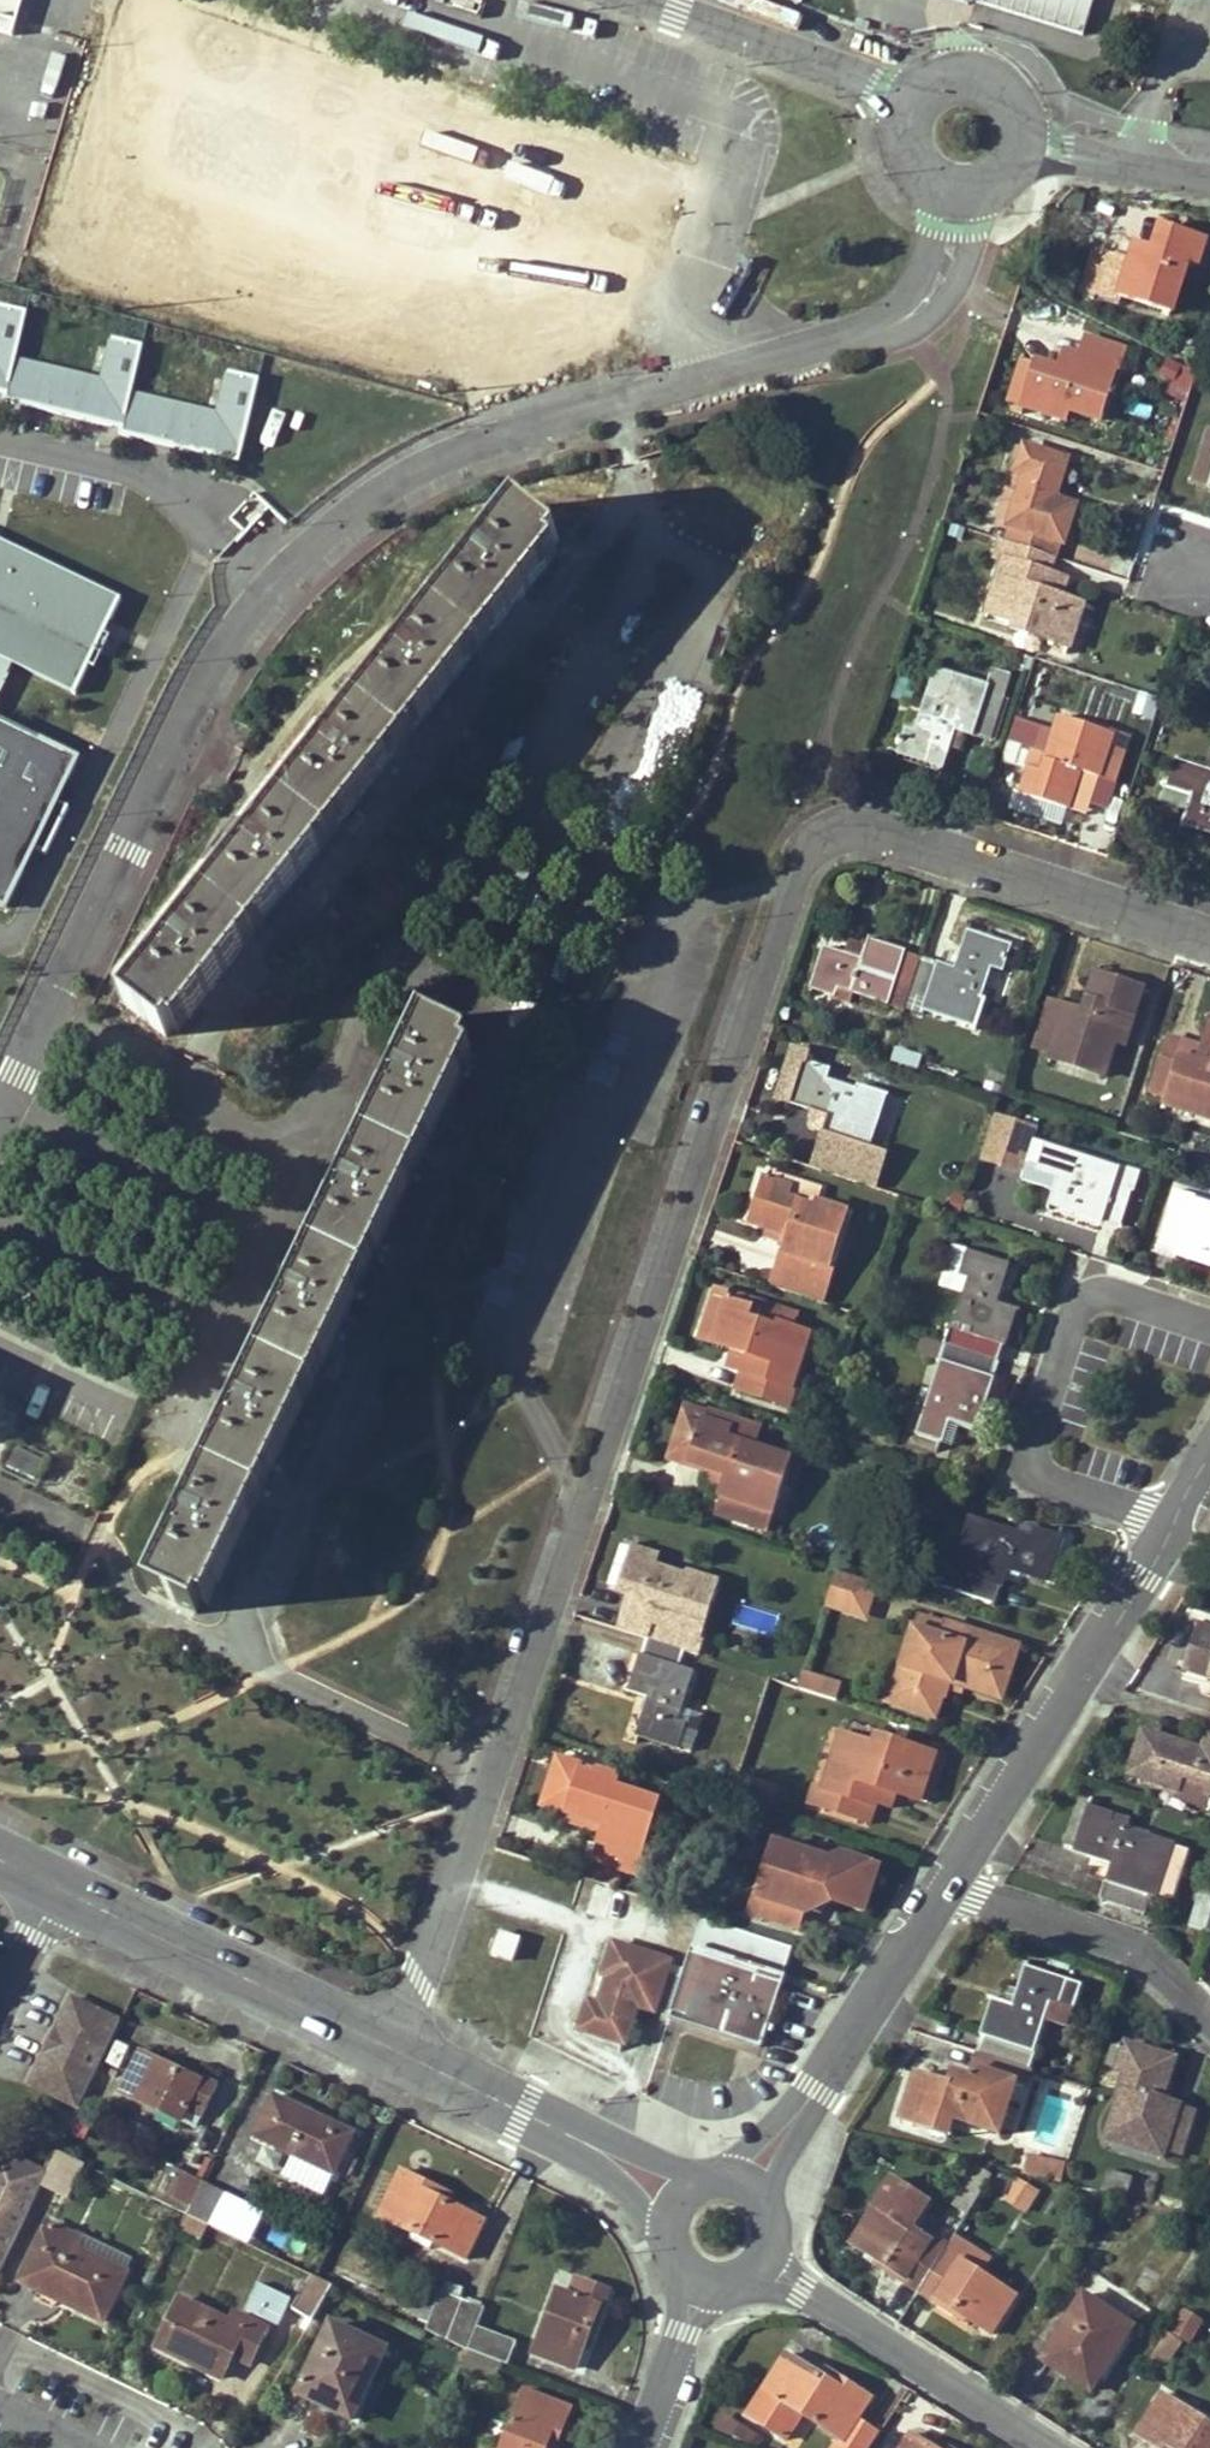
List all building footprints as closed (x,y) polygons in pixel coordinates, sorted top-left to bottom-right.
[(1086,32),(1097,0),(975,0),(1086,32)] [(1171,310),(1187,258),(1206,264),(1209,251),(1209,242),(1164,227),(1157,247),(1136,240),(1131,256),(1117,252),(1103,294),(1121,300),(1123,294),(1171,310)] [(9,387),(16,353),(27,307),(0,300),(0,384),(9,387)] [(110,333),(101,373),(16,353),(5,399),(122,427),(132,389),(146,339),(110,333)] [(1024,403),(1047,411),(1050,401),(1099,417),(1115,368),(1119,369),(1126,348),(1086,337),(1080,356),(1073,374),(1059,370),(1037,363),(1024,403)] [(1080,356),(1065,351),(1059,370),(1073,374),(1080,356)] [(224,367),(215,404),(132,389),(122,433),(238,460),(261,375),(224,367)] [(1205,442),(1192,478),(1206,482),(1208,484),(1209,485),(1209,444),(1205,442)] [(1054,557),(1056,557),(1061,540),(1063,541),(1074,504),(1054,497),(1065,460),(1017,445),(1010,465),(1018,467),(1018,471),(1027,473),(1011,523),(1015,524),(1009,542),(1054,557)] [(128,1003),(177,1040),(560,532),(510,495),(128,1003)] [(14,661),(74,690),(118,597),(0,537),(0,654),(14,661)] [(1016,622),(1015,627),(1069,644),(1081,604),(1061,597),(1045,592),(1051,573),(1048,572),(1054,557),(1009,542),(1003,540),(998,556),(1005,559),(988,613),(1016,622)] [(1051,573),(1045,592),(1061,597),(1067,579),(1051,573)] [(14,661),(0,654),(0,690),(14,661)] [(955,730),(975,736),(975,734),(990,738),(1011,674),(992,668),(986,684),(935,667),(925,698),(929,700),(924,716),(911,712),(898,752),(942,767),(955,730)] [(916,674),(903,670),(894,696),(907,700),(916,674)] [(1154,718),(1159,697),(1138,692),(1133,713),(1154,718)] [(0,711),(0,891),(11,896),(80,749),(0,711)] [(1086,770),(1097,773),(1098,771),(1115,778),(1129,735),(1113,729),(1112,732),(1060,715),(1047,755),(1036,751),(1024,792),(1065,805),(1073,781),(1078,768),(1086,770)] [(1176,760),(1168,784),(1191,791),(1182,822),(1209,831),(1209,771),(1176,760)] [(1073,781),(1082,784),(1086,770),(1078,768),(1073,781)] [(938,963),(937,965),(921,960),(904,1010),(922,1015),(923,1011),(976,1028),(986,999),(980,997),(990,966),(1002,970),(1009,947),(968,934),(957,970),(938,963)] [(904,1010),(921,960),(906,955),(907,953),(868,941),(862,961),(824,948),(811,988),(834,996),(836,987),(904,1010)] [(1065,1007),(1064,1010),(1048,1005),(1035,1044),(1052,1050),(1050,1055),(1103,1073),(1115,1036),(1112,1035),(1120,1009),(1124,1010),(1133,1013),(1141,991),(1096,976),(1083,1013),(1065,1007)] [(412,1010),(157,1590),(214,1615),(469,1035),(412,1010)] [(1172,1039),(1153,1090),(1170,1096),(1167,1105),(1209,1119),(1209,1029),(1204,1048),(1199,1063),(1185,1058),(1189,1044),(1172,1039)] [(1204,1048),(1189,1044),(1185,1058),(1199,1063),(1204,1048)] [(822,1133),(825,1133),(819,1149),(866,1165),(872,1150),(872,1148),(870,1148),(888,1095),(860,1085),(858,1090),(827,1079),(830,1069),(808,1062),(794,1101),(828,1114),(822,1133)] [(1037,1140),(1024,1179),(1055,1189),(1049,1205),(1100,1222),(1101,1219),(1120,1225),(1131,1191),(1134,1192),(1141,1172),(1119,1165),(1118,1169),(1049,1147),(1050,1144),(1037,1140)] [(772,1287),(822,1304),(835,1267),(829,1265),(847,1212),(817,1202),(822,1187),(771,1169),(770,1173),(766,1172),(750,1220),(787,1233),(781,1252),(783,1253),(772,1287)] [(1158,1247),(1175,1253),(1175,1254),(1209,1266),(1209,1206),(1195,1201),(1196,1196),(1175,1190),(1169,1204),(1173,1206),(1158,1247)] [(945,1344),(996,1361),(1002,1344),(1005,1345),(1017,1309),(996,1302),(1008,1264),(968,1251),(960,1275),(971,1278),(954,1328),(951,1326),(945,1344)] [(731,1293),(728,1302),(750,1310),(747,1318),(777,1329),(778,1323),(783,1311),(731,1293)] [(736,1348),(751,1354),(744,1372),(746,1372),(741,1389),(788,1405),(795,1387),(789,1385),(807,1334),(778,1323),(777,1329),(747,1318),(750,1310),(728,1302),(714,1297),(701,1336),(736,1348)] [(976,1430),(994,1379),(991,1378),(996,1361),(945,1344),(939,1360),(941,1361),(916,1433),(940,1441),(947,1421),(976,1430)] [(744,1372),(751,1354),(736,1348),(729,1366),(744,1372)] [(723,1442),(730,1422),(706,1415),(708,1409),(683,1401),(665,1455),(728,1475),(721,1495),(722,1496),(717,1511),(760,1526),(766,1509),(770,1510),(788,1460),(752,1447),(751,1452),(743,1449),(723,1442)] [(730,1422),(723,1442),(743,1449),(749,1429),(730,1422)] [(15,1448),(7,1468),(35,1480),(44,1461),(15,1448)] [(954,1568),(950,1567),(943,1588),(995,1605),(1006,1572),(1045,1584),(1060,1538),(1035,1530),(1033,1537),(1031,1542),(1001,1532),(1003,1527),(971,1517),(954,1568)] [(1033,1537),(1003,1527),(1001,1532),(1031,1542),(1033,1537)] [(647,1638),(697,1655),(703,1638),(697,1635),(715,1582),(685,1572),(683,1577),(653,1567),(656,1557),(633,1549),(619,1592),(656,1604),(649,1624),(652,1625),(647,1638)] [(837,1573),(826,1601),(863,1614),(873,1586),(837,1573)] [(915,1628),(942,1638),(946,1625),(919,1616),(915,1628)] [(998,1698),(1016,1649),(946,1625),(942,1638),(915,1628),(896,1683),(893,1682),(886,1702),(935,1719),(941,1701),(943,1700),(950,1681),(998,1698)] [(1202,1630),(1189,1672),(1209,1679),(1209,1632),(1202,1630)] [(704,1715),(680,1708),(697,1655),(647,1638),(642,1653),(640,1652),(628,1691),(649,1698),(637,1735),(679,1749),(680,1746),(692,1750),(704,1715)] [(835,1700),(841,1680),(804,1669),(798,1689),(835,1700)] [(1202,1753),(1164,1742),(1152,1783),(1175,1790),(1178,1780),(1209,1789),(1209,1729),(1202,1753)] [(873,1753),(875,1749),(842,1738),(824,1791),(830,1793),(823,1810),(866,1825),(878,1789),(916,1802),(931,1758),(908,1750),(905,1758),(903,1763),(873,1753)] [(581,1770),(583,1764),(558,1756),(542,1803),(565,1811),(585,1818),(583,1826),(600,1832),(596,1843),(598,1844),(592,1859),(626,1871),(627,1873),(647,1880),(654,1860),(641,1856),(659,1804),(630,1794),(629,1799),(615,1794),(621,1778),(596,1769),(595,1774),(581,1770)] [(1106,1884),(1108,1885),(1102,1900),(1142,1914),(1148,1896),(1153,1898),(1172,1845),(1140,1834),(1138,1839),(1123,1834),(1125,1829),(1128,1821),(1090,1807),(1074,1853),(1112,1866),(1106,1884)] [(565,1811),(562,1819),(583,1826),(585,1818),(565,1811)] [(1140,1834),(1125,1829),(1123,1834),(1138,1839),(1140,1834)] [(756,1893),(752,1891),(745,1911),(797,1929),(805,1908),(810,1895),(823,1899),(862,1913),(877,1869),(839,1856),(837,1863),(836,1867),(803,1857),(805,1852),(774,1841),(756,1893)] [(837,1863),(805,1852),(803,1857),(836,1867),(837,1863)] [(1187,1926),(1203,1932),(1209,1909),(1209,1891),(1200,1887),(1187,1926)] [(805,1908),(818,1913),(823,1899),(810,1895),(805,1908)] [(668,2018),(759,2047),(781,1982),(783,1975),(792,1948),(700,1917),(691,1945),(681,1976),(669,2013),(668,2018)] [(499,1926),(489,1953),(513,1961),(523,1935),(499,1926)] [(669,2013),(681,1976),(666,1971),(668,1964),(613,1946),(603,1975),(610,1977),(601,2008),(587,2004),(580,2025),(622,2038),(634,2002),(669,2013)] [(978,2054),(1027,2070),(1034,2051),(1031,2050),(1047,2003),(1072,2011),(1080,1987),(1026,1969),(1013,2007),(993,2000),(981,2038),(983,2039),(978,2054)] [(55,2089),(54,2091),(77,2102),(81,2106),(118,2030),(99,2020),(98,2011),(68,1996),(54,2024),(57,2036),(50,2052),(37,2057),(27,2077),(46,2087),(53,2082),(55,2089)] [(118,2030),(121,2022),(98,2011),(99,2020),(118,2030)] [(50,2052),(57,2036),(54,2024),(37,2057),(50,2052)] [(1112,2045),(1104,2067),(1119,2073),(1127,2050),(1112,2045)] [(1132,2077),(1122,2108),(1117,2107),(1106,2138),(1160,2156),(1163,2148),(1179,2153),(1194,2111),(1157,2098),(1169,2061),(1128,2047),(1127,2050),(1119,2073),(1132,2077)] [(162,2065),(142,2054),(122,2093),(161,2113),(157,2122),(177,2132),(182,2122),(197,2130),(219,2086),(165,2059),(162,2065)] [(899,2124),(913,2128),(916,2119),(938,2126),(941,2116),(952,2120),(991,2133),(1008,2083),(1022,2088),(1027,2070),(978,2054),(969,2080),(966,2090),(948,2084),(916,2073),(899,2124)] [(951,2074),(948,2084),(966,2090),(969,2080),(951,2074)] [(55,2089),(53,2082),(46,2087),(54,2091),(55,2089)] [(257,2137),(293,2155),(282,2176),(322,2197),(353,2137),(277,2098),(257,2137)] [(946,2139),(952,2120),(941,2116),(938,2126),(916,2119),(913,2128),(946,2139)] [(34,2164),(22,2169),(20,2157),(0,2147),(0,2272),(41,2187),(48,2172),(34,2164)] [(48,2172),(41,2187),(58,2195),(75,2160),(58,2152),(48,2172)] [(1022,2176),(1058,2185),(1063,2166),(1028,2156),(1022,2176)] [(20,2157),(22,2169),(34,2164),(20,2157)] [(75,2160),(58,2195),(66,2200),(84,2165),(75,2160)] [(154,2199),(188,2216),(204,2183),(170,2167),(154,2199)] [(1130,2179),(1108,2171),(1101,2190),(1124,2198),(1130,2179)] [(442,2194),(403,2173),(381,2216),(414,2234),(410,2241),(429,2251),(434,2242),(464,2258),(481,2224),(449,2207),(437,2201),(442,2194)] [(1000,2178),(998,2181),(993,2189),(1022,2208),(1030,2196),(1010,2184),(1000,2178)] [(918,2294),(955,2237),(940,2227),(931,2242),(913,2230),(930,2205),(893,2180),(851,2244),(886,2267),(883,2271),(918,2294)] [(228,2235),(244,2203),(204,2183),(188,2216),(207,2225),(228,2235)] [(449,2207),(453,2199),(442,2194),(437,2201),(449,2207)] [(188,2216),(177,2237),(196,2247),(207,2225),(188,2216)] [(22,2282),(41,2292),(45,2283),(74,2297),(69,2306),(102,2322),(134,2260),(86,2236),(82,2243),(49,2227),(22,2282)] [(980,2274),(989,2259),(955,2237),(918,2294),(952,2317),(956,2311),(991,2334),(1015,2296),(980,2274)] [(291,2308),(312,2322),(334,2286),(317,2279),(311,2275),(291,2308)] [(571,2298),(559,2293),(535,2354),(575,2370),(590,2329),(596,2332),(611,2293),(578,2280),(571,2298)] [(255,2282),(244,2310),(278,2324),(290,2296),(255,2282)] [(74,2297),(45,2283),(41,2292),(69,2306),(74,2297)] [(477,2327),(484,2309),(442,2293),(426,2331),(468,2351),(477,2327)] [(1084,2389),(1101,2363),(1107,2366),(1131,2329),(1083,2297),(1040,2359),(1084,2389)] [(191,2364),(194,2356),(224,2372),(233,2355),(248,2364),(266,2330),(235,2314),(230,2325),(182,2300),(158,2347),(191,2364)] [(1193,2342),(1203,2315),(1178,2307),(1169,2333),(1193,2342)] [(384,2352),(332,2326),(298,2393),(350,2419),(384,2352)] [(506,2365),(516,2343),(477,2327),(468,2351),(506,2365)] [(1164,2369),(1180,2345),(1168,2336),(1151,2360),(1164,2369)] [(220,2380),(224,2372),(194,2356),(191,2364),(220,2380)] [(840,2443),(847,2447),(869,2447),(880,2432),(857,2418),(870,2399),(827,2371),(822,2379),(788,2356),(749,2415),(779,2434),(796,2409),(804,2414),(842,2439),(840,2443)] [(1090,2392),(1107,2366),(1101,2363),(1084,2389),(1090,2392)] [(524,2392),(501,2447),(546,2447),(546,2446),(551,2447),(555,2447),(570,2409),(524,2392)] [(1136,2434),(1158,2447),(1209,2447),(1209,2427),(1163,2396),(1136,2434)] [(796,2409),(779,2434),(787,2440),(804,2414),(796,2409)] [(902,2447),(928,2447),(910,2436),(902,2447)]
